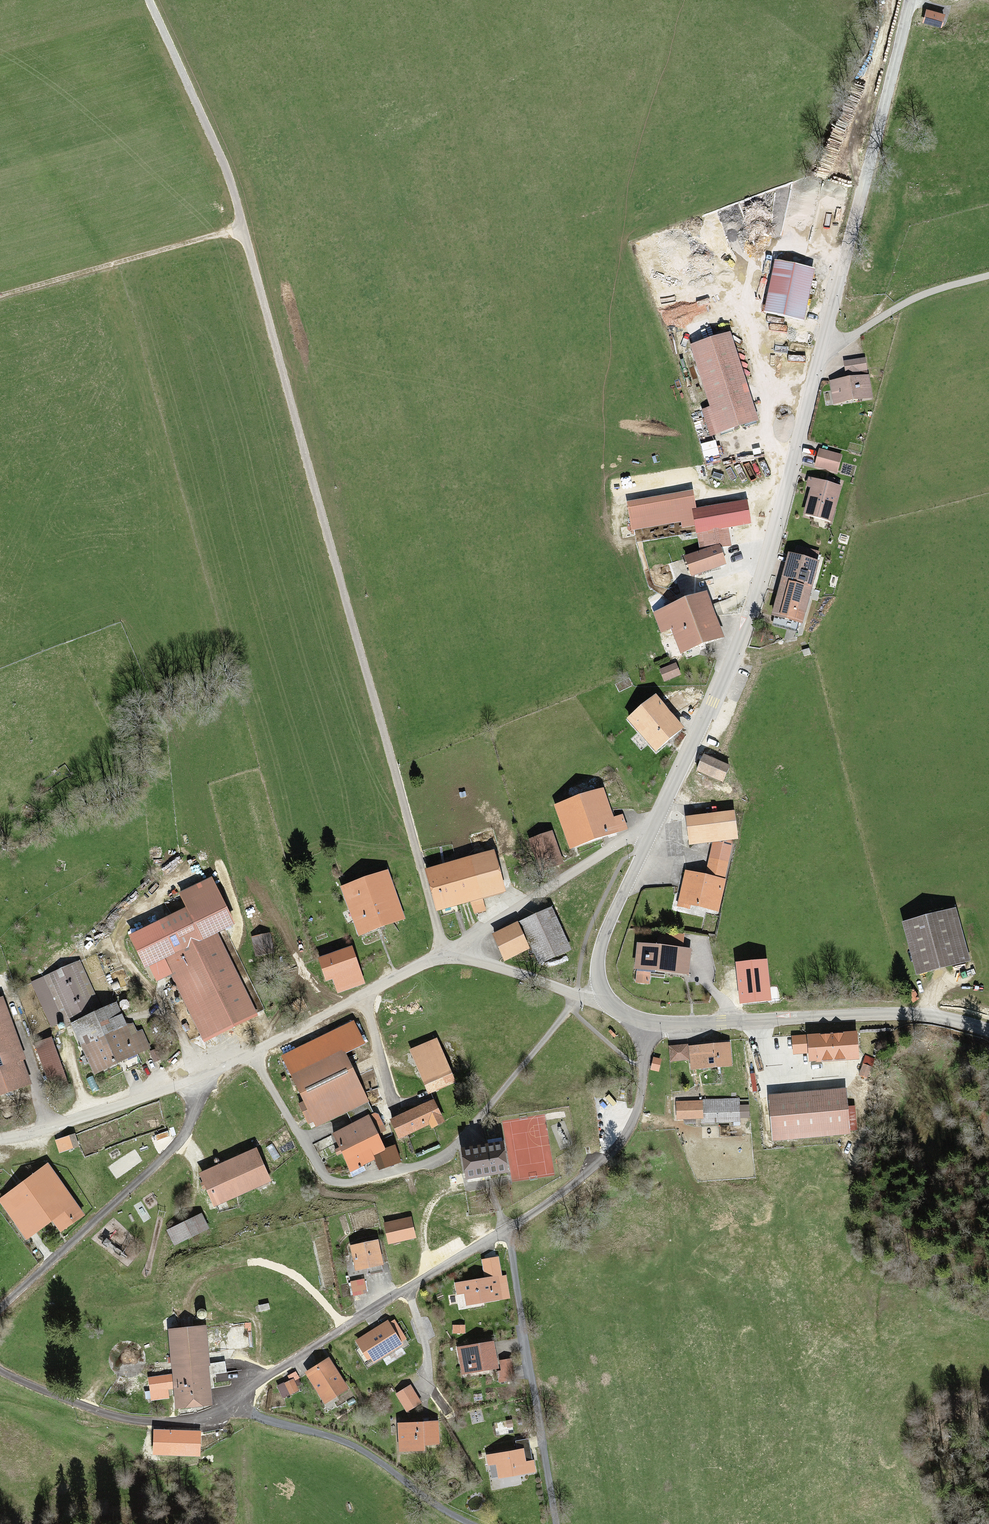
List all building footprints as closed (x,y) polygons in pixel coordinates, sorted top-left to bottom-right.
[(945,15),(926,10),(922,24),(941,30),(945,15)] [(774,265),(763,314),(800,322),(810,273),(774,265)] [(753,423),(728,339),(690,350),(708,411),(702,412),(708,436),(753,423)] [(829,386),(833,407),(871,399),(864,362),(843,366),(846,382),(829,386)] [(803,519),(828,525),(837,490),(805,483),(803,491),(810,492),(803,519)] [(743,506),(691,514),(698,553),(726,548),(723,532),(747,528),(743,506)] [(691,579),(723,569),(717,550),(685,560),(691,579)] [(788,559),(772,618),(805,627),(821,568),(788,559)] [(722,639),(706,596),(655,615),(663,636),(673,633),(681,654),(722,639)] [(680,731),(653,700),(627,723),(654,753),(680,731)] [(700,758),(694,774),(721,785),(728,770),(700,758)] [(600,793),(554,809),(569,851),(615,835),(600,793)] [(735,816),(687,822),(691,847),(738,840),(735,816)] [(333,840),(326,843),(330,852),(337,850),(333,840)] [(676,907),(715,916),(731,850),(712,846),(704,881),(684,876),(676,907)] [(501,895),(489,855),(424,875),(436,914),(501,895)] [(384,872),(339,889),(357,938),(403,921),(399,910),(405,908),(400,896),(394,898),(384,872)] [(952,904),(897,918),(911,974),(966,961),(952,904)] [(550,911),(491,937),(502,963),(529,951),(536,966),(568,951),(550,911)] [(151,931),(133,939),(148,972),(152,970),(157,983),(172,976),(202,1041),(230,1028),(195,951),(207,945),(192,913),(165,925),(160,915),(147,921),(151,931)] [(265,936),(250,940),(255,958),(270,955),(265,936)] [(636,949),(634,972),(686,977),(688,954),(681,953),(683,937),(666,936),(665,952),(636,949)] [(351,950),(315,963),(323,984),(358,972),(351,950)] [(766,961),(738,963),(741,1003),(769,1000),(766,961)] [(128,1000),(102,1013),(81,964),(45,980),(68,1032),(74,1030),(99,1080),(150,1054),(131,1016),(135,1014),(128,1000)] [(0,1004),(0,1099),(32,1087),(1,1004),(0,1004)] [(352,1019),(275,1056),(312,1133),(326,1125),(348,1116),(352,1126),(372,1117),(367,1107),(342,1056),(364,1045),(352,1019)] [(53,1041),(37,1047),(53,1093),(69,1087),(53,1041)] [(729,1047),(669,1050),(670,1064),(690,1063),(691,1073),(730,1071),(729,1047)] [(152,1056),(157,1067),(163,1064),(159,1053),(152,1056)] [(659,1071),(662,1058),(653,1057),(651,1070),(659,1071)] [(447,1069),(420,1081),(427,1096),(454,1085),(447,1069)] [(845,1093),(767,1098),(770,1143),(848,1138),(845,1093)] [(432,1104),(388,1125),(396,1143),(440,1123),(432,1104)] [(741,1104),(675,1106),(675,1122),(719,1121),(719,1134),(741,1133),(741,1104)] [(352,1126),(331,1135),(349,1175),(375,1163),(380,1174),(401,1164),(392,1145),(386,1148),(372,1117),(352,1126)] [(499,1148),(459,1154),(463,1182),(503,1176),(499,1148)] [(251,1154),(202,1177),(215,1205),(264,1183),(251,1154)] [(49,1168),(0,1202),(28,1241),(76,1206),(49,1168)] [(200,1218),(165,1233),(172,1248),(206,1233),(200,1218)] [(408,1222),(382,1227),(385,1246),(412,1240),(408,1222)] [(375,1244),(348,1250),(353,1273),(379,1267),(375,1244)] [(497,1279),(453,1285),(455,1298),(462,1297),(463,1309),(501,1303),(497,1279)] [(385,1318),(353,1339),(368,1362),(400,1341),(385,1318)] [(202,1333),(167,1336),(171,1379),(149,1381),(151,1403),(173,1401),(174,1412),(209,1409),(202,1333)] [(492,1346),(456,1351),(460,1377),(496,1372),(492,1346)] [(327,1362),(304,1377),(324,1408),(348,1393),(327,1362)] [(512,1384),(509,1362),(495,1364),(498,1386),(512,1384)] [(290,1379),(282,1385),(292,1397),(300,1392),(290,1379)] [(410,1388),(396,1398),(407,1415),(421,1405),(410,1388)] [(439,1427),(394,1429),(396,1457),(425,1456),(425,1450),(441,1450),(439,1427)] [(154,1439),(153,1457),(198,1458),(198,1435),(180,1435),(180,1439),(154,1439)] [(515,1448),(484,1454),(488,1477),(534,1469),(528,1438),(513,1440),(515,1448)]
